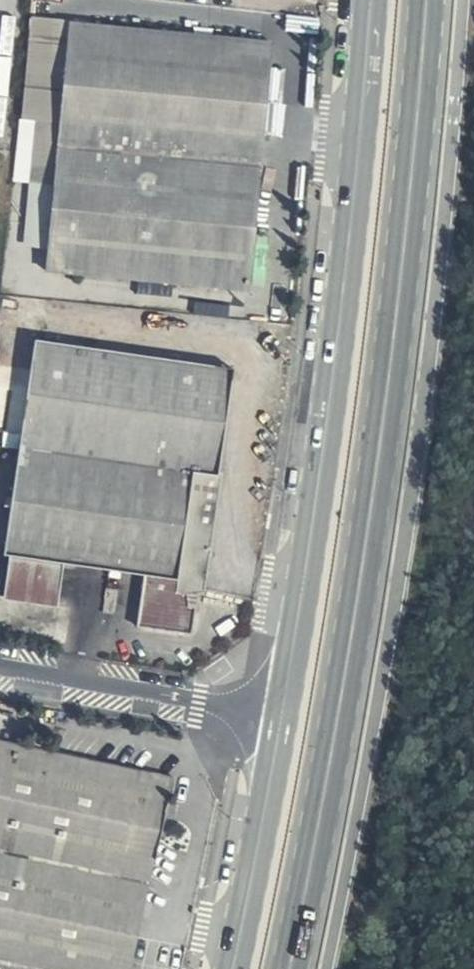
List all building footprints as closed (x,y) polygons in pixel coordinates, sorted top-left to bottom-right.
[(51,148),(252,166),(265,39),(65,16),(51,148)] [(252,166),(51,148),(39,265),(239,287),(252,166)] [(20,446),(221,473),(235,366),(33,336),(20,446)] [(221,473),(20,446),(3,550),(0,598),(57,605),(61,562),(141,576),(137,624),(193,633),(204,593),(221,473)] [(0,735),(0,968),(132,968),(173,775),(0,735)]
